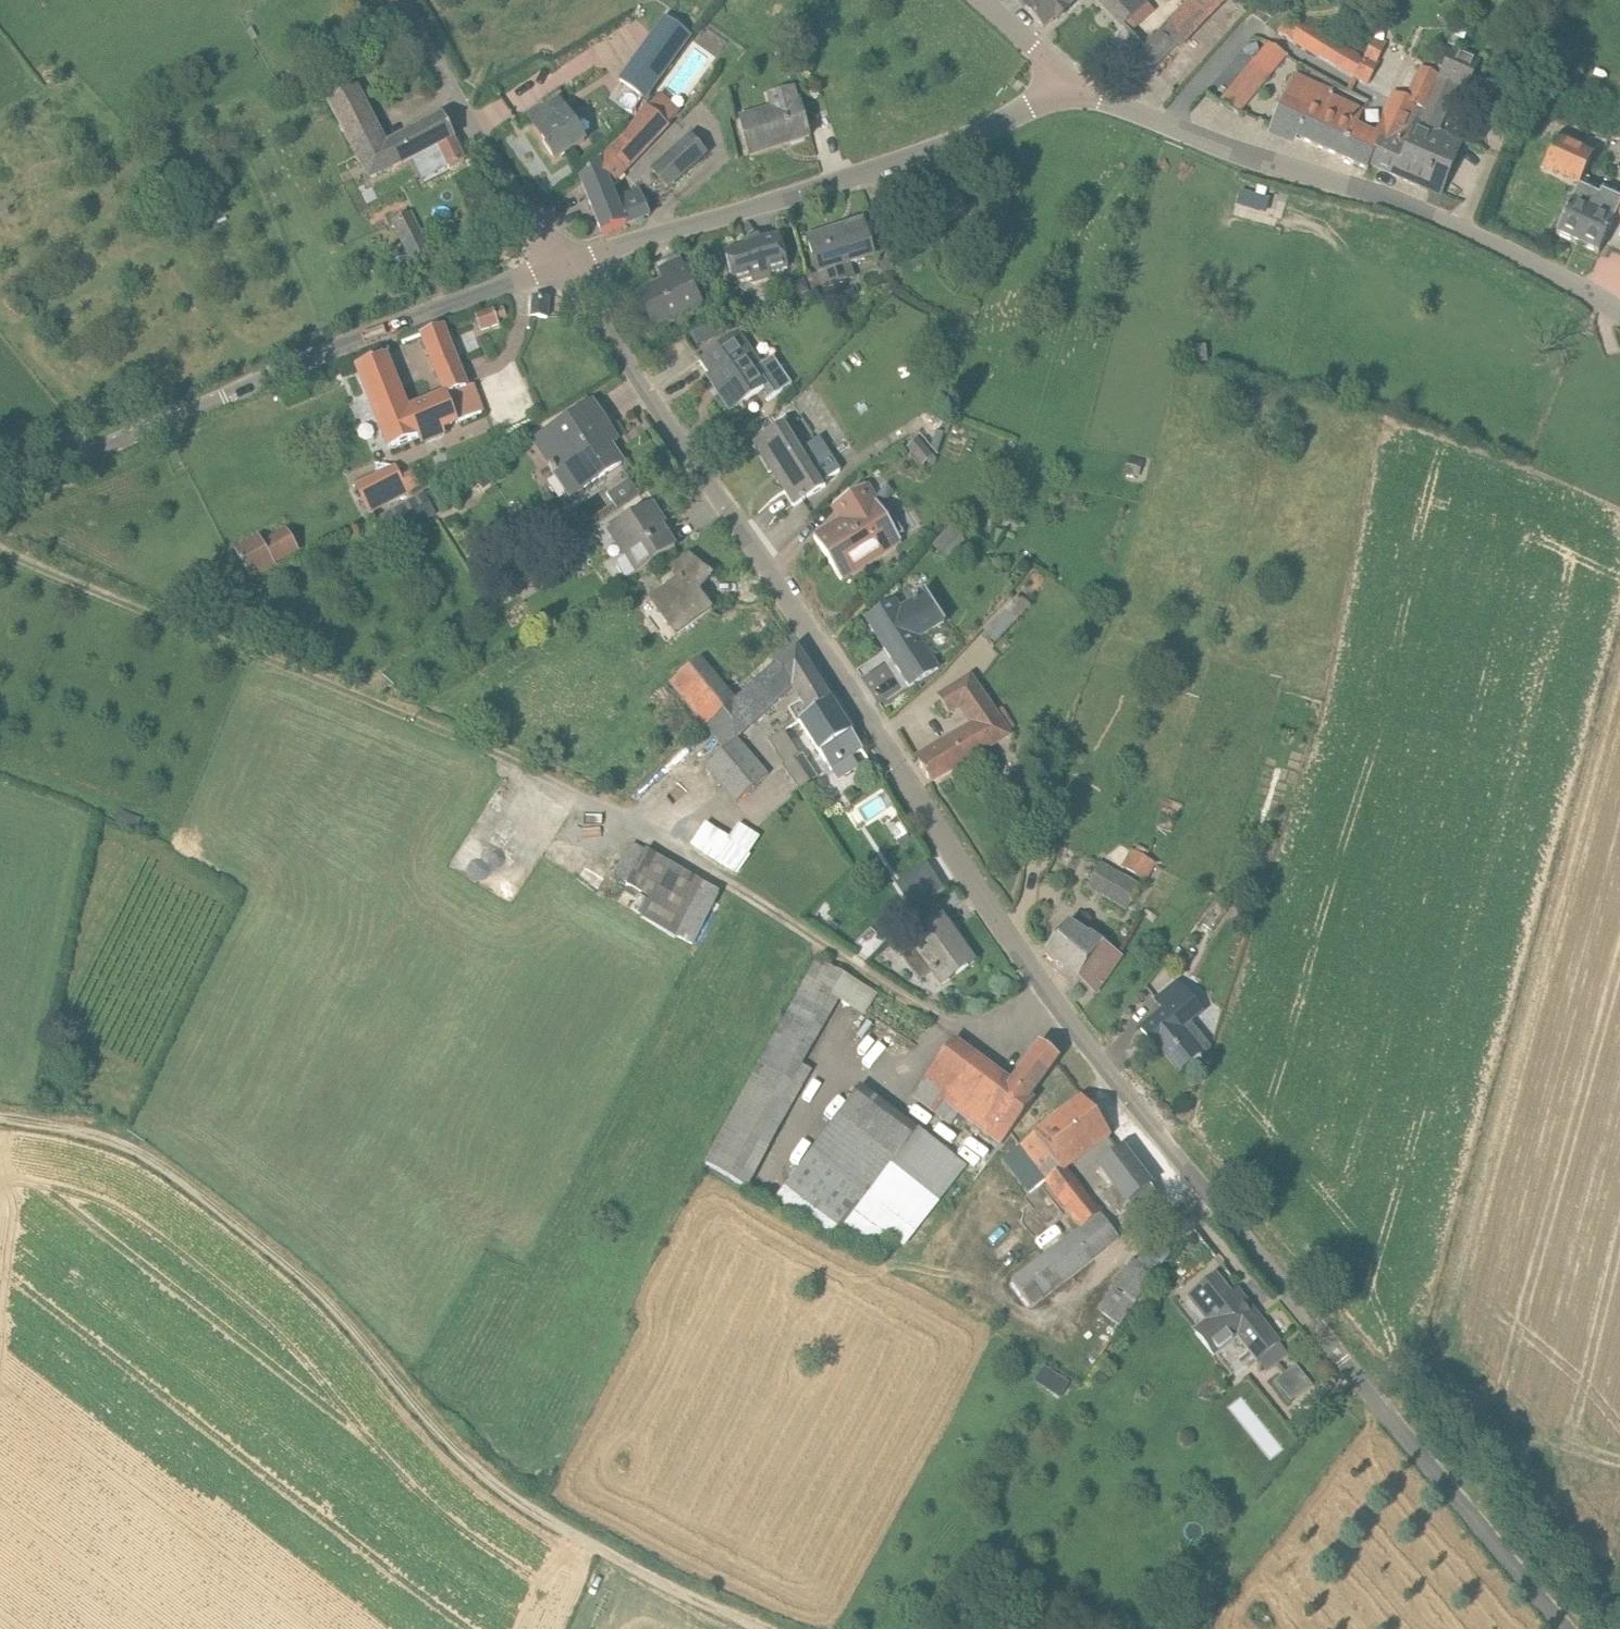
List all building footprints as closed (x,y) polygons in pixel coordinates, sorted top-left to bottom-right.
[(1025,8),(1043,28),(1055,17),(1057,20),(1067,10),(1065,8),(1074,0),(1035,0),(1025,8)] [(1123,25),(1148,4),(1145,0),(1100,0),(1123,25)] [(1277,33),(1354,80),(1364,57),(1364,56),(1301,19),(1295,27),(1285,21),(1277,33)] [(1453,29),(1446,45),(1458,50),(1465,34),(1453,29)] [(1174,45),(1159,32),(1136,56),(1150,70),(1174,45)] [(617,94),(639,109),(673,58),(651,44),(617,94)] [(1238,114),(1286,56),(1268,45),(1221,102),(1220,101),(1219,103),(1238,114)] [(1438,79),(1425,109),(1443,117),(1456,87),(1465,91),(1478,61),(1451,49),(1439,80),(1438,79)] [(1273,126),(1339,156),(1352,125),(1356,127),(1357,125),(1363,110),(1333,96),(1334,92),(1295,74),(1273,126)] [(1425,109),(1438,79),(1429,75),(1417,102),(1393,92),(1375,132),(1357,125),(1356,127),(1352,125),(1339,156),(1366,168),(1368,169),(1370,163),(1379,141),(1406,153),(1419,122),(1425,109)] [(397,140),(396,138),(386,143),(357,86),(326,101),(368,180),(394,168),(398,176),(413,169),(416,174),(434,165),(438,171),(447,167),(447,169),(465,160),(444,117),(397,140)] [(797,101),(794,88),(766,95),(770,109),(739,118),(750,153),(782,144),(781,143),(790,140),(790,142),(809,137),(800,101),(797,101)] [(549,119),(536,128),(535,127),(534,128),(555,160),(582,141),(563,112),(562,111),(563,111),(551,93),(538,102),(549,119)] [(658,95),(580,178),(602,234),(650,216),(644,200),(634,203),(629,190),(617,195),(612,186),(670,125),(668,123),(678,112),(658,95)] [(1463,140),(1438,130),(1419,122),(1406,153),(1379,141),(1370,163),(1396,175),(1397,172),(1441,193),(1463,140)] [(692,135),(652,171),(670,192),(711,156),(692,135)] [(1579,188),(1593,157),(1556,140),(1541,172),(1577,188),(1556,235),(1598,254),(1616,216),(1619,218),(1619,200),(1602,192),(1599,197),(1579,188)] [(1236,204),(1266,213),(1270,198),(1240,189),(1236,204)] [(416,265),(417,265),(431,258),(409,212),(390,222),(406,254),(410,252),(416,265)] [(854,278),(849,266),(872,260),(863,220),(836,228),(836,231),(808,239),(817,273),(818,275),(822,287),(854,278)] [(787,270),(779,237),(759,242),(759,244),(745,248),(745,246),(725,251),(733,284),(751,279),(753,284),(771,279),(769,274),(787,270)] [(515,257),(517,248),(510,246),(507,254),(515,257)] [(397,275),(416,265),(410,252),(406,254),(391,262),(397,275)] [(655,327),(702,303),(676,254),(655,264),(664,280),(638,293),(655,327)] [(818,275),(817,273),(807,276),(811,290),(822,287),(818,275)] [(808,291),(804,278),(794,281),(792,285),(795,295),(808,291)] [(550,322),(550,301),(531,301),(531,322),(550,322)] [(506,316),(503,308),(494,311),(493,309),(477,315),(482,329),(499,323),(497,319),(506,316)] [(717,322),(694,333),(699,345),(723,335),(717,322)] [(469,386),(443,327),(422,335),(447,395),(407,411),(385,355),(357,366),(391,448),(417,436),(420,443),(437,435),(434,430),(458,419),(460,424),(481,415),(469,386)] [(729,410),(729,411),(764,388),(770,397),(766,400),(767,401),(792,384),(774,358),(775,357),(774,356),(760,365),(739,334),(700,361),(700,362),(701,362),(712,377),(713,377),(722,391),(718,393),(729,409),(729,410)] [(605,422),(603,420),(592,402),(535,442),(572,496),(621,462),(598,426),(605,422)] [(794,506),(828,483),(796,435),(801,432),(793,418),(758,441),(780,476),(777,478),(794,506)] [(906,448),(922,466),(933,456),(917,437),(906,448)] [(407,493),(399,478),(398,475),(382,483),(377,474),(354,486),(368,514),(407,493)] [(629,479),(607,494),(617,510),(640,495),(629,479)] [(842,581),(861,569),(901,542),(898,537),(904,534),(890,512),(885,516),(867,488),(837,507),(845,520),(814,538),(834,569),(835,569),(842,581)] [(386,540),(401,532),(434,514),(423,494),(375,520),(386,540)] [(650,502),(632,514),(606,530),(624,558),(619,562),(629,578),(675,549),(661,525),(664,523),(650,502)] [(262,542),(261,540),(235,554),(248,576),(267,565),(267,564),(296,547),(286,529),(262,542)] [(949,529),(933,545),(946,558),(963,542),(949,529)] [(665,638),(708,605),(697,592),(713,574),(706,569),(706,568),(689,556),(671,566),(678,575),(639,606),(665,638)] [(895,601),(866,619),(909,687),(938,670),(918,638),(943,622),(924,592),(899,608),(895,601)] [(1017,598),(981,637),(992,647),(1028,607),(1017,598)] [(1212,622),(1220,625),(1224,613),(1216,610),(1212,622)] [(738,739),(792,690),(801,704),(789,712),(797,724),(799,723),(831,701),(796,647),(776,665),(736,701),(706,727),(725,750),(705,766),(735,801),(768,773),(738,739)] [(670,682),(706,727),(736,701),(701,658),(670,682)] [(918,763),(931,783),(1006,730),(968,675),(938,694),(947,707),(958,700),(973,723),(918,763)] [(863,750),(831,701),(799,723),(831,771),(863,750)] [(799,755),(784,732),(769,742),(783,764),(782,765),(799,790),(810,782),(794,759),(799,755)] [(794,759),(810,782),(815,778),(799,755),(794,759)] [(709,821),(693,843),(738,874),(764,836),(742,821),(731,837),(709,821)] [(717,889),(631,844),(606,891),(692,936),(717,889)] [(1145,879),(1154,863),(1133,852),(1125,867),(1145,879)] [(1126,909),(1140,886),(1099,863),(1087,887),(1126,909)] [(906,917),(941,892),(923,866),(888,891),(906,917)] [(942,983),(968,965),(946,936),(953,931),(941,915),(909,937),(917,948),(903,959),(919,982),(934,971),(942,983)] [(1088,935),(1069,921),(1045,952),(1094,993),(1121,955),(1089,934),(1088,935)] [(1185,950),(1176,962),(1184,968),(1193,956),(1185,950)] [(710,1168),(753,1189),(812,1067),(808,1065),(838,1001),(869,1015),(881,990),(812,957),(710,1168)] [(1207,1042),(1188,1019),(1200,1010),(1177,982),(1156,1000),(1164,1010),(1141,1029),(1150,1040),(1152,1038),(1179,1070),(1201,1053),(1198,1050),(1207,1042)] [(1010,1084),(953,1041),(914,1096),(936,1113),(946,1101),(1002,1144),(1034,1101),(1029,1097),(1058,1057),(1040,1044),(1010,1084)] [(906,1252),(970,1163),(861,1086),(782,1196),(835,1233),(840,1226),(877,1252),(887,1238),(906,1252)] [(1099,1213),(1064,1168),(1110,1134),(1082,1098),(1020,1145),(1021,1146),(1003,1159),(1030,1194),(1047,1181),(1071,1212),(1082,1227),(1073,1233),(1012,1281),(1031,1305),(1119,1237),(1100,1213),(1099,1213)] [(1130,1228),(1163,1203),(1122,1149),(1099,1166),(1115,1187),(1101,1197),(1114,1214),(1117,1211),(1130,1228)] [(1152,1240),(1137,1262),(1154,1274),(1170,1252),(1152,1240)] [(1098,1311),(1122,1327),(1154,1278),(1131,1263),(1098,1311)] [(1240,1305),(1215,1275),(1188,1298),(1206,1321),(1194,1331),(1213,1355),(1237,1336),(1255,1360),(1257,1359),(1266,1370),(1286,1354),(1277,1343),(1279,1342),(1253,1310),(1250,1313),(1242,1304),(1240,1305)] [(1268,1372),(1293,1397),(1311,1379),(1287,1354),(1268,1372)] [(1035,1379),(1061,1396),(1069,1383),(1044,1366),(1035,1379)]
